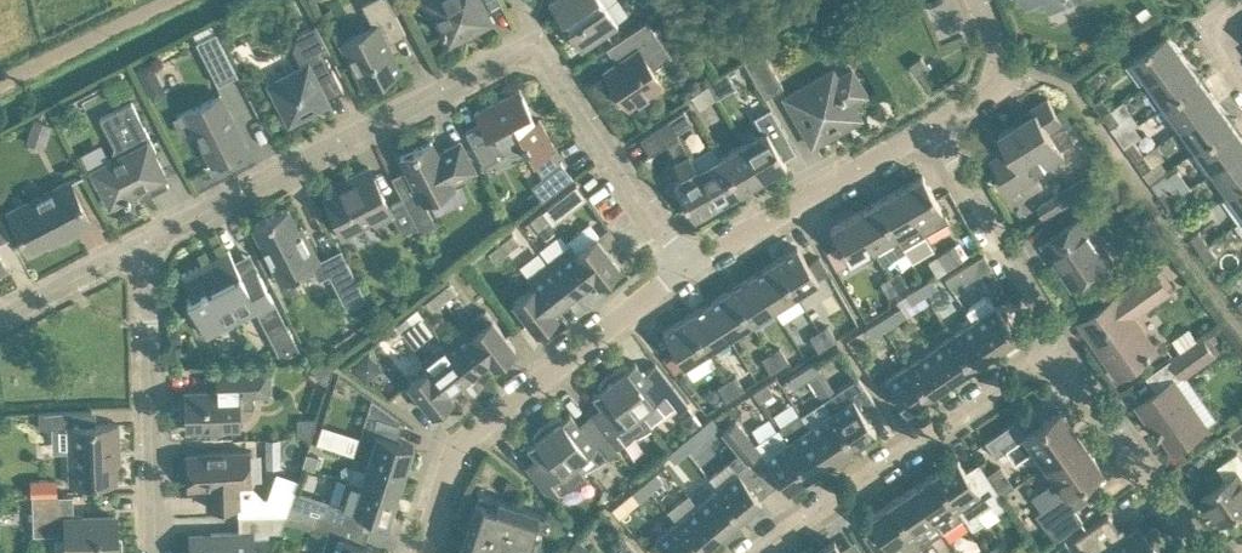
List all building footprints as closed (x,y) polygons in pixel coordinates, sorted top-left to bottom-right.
[(365,86),(400,68),(386,41),(405,31),(389,0),(366,0),(362,2),(374,24),(342,41),(365,86)] [(429,15),(433,13),(448,43),(492,20),(481,0),(421,0),(429,15)] [(562,19),(565,17),(570,25),(567,27),(581,47),(617,22),(603,0),(549,0),(562,19)] [(604,69),(614,84),(609,90),(618,103),(625,101),(628,105),(663,82),(653,67),(671,55),(653,27),(673,14),(668,5),(612,42),(622,57),(604,69)] [(267,81),(288,122),(329,101),(327,97),(343,89),(325,53),(330,51),(315,22),(297,32),(292,47),(301,64),(267,81)] [(760,23),(746,32),(753,43),(767,35),(760,23)] [(218,83),(238,73),(216,30),(196,40),(218,83)] [(1150,79),(1185,53),(1169,31),(1134,56),(1150,79)] [(765,96),(783,85),(762,48),(743,59),(765,96)] [(1202,76),(1185,53),(1150,79),(1166,102),(1202,76)] [(911,63),(912,65),(919,74),(930,66),(922,54),(911,63)] [(867,93),(852,68),(840,75),(835,66),(784,96),(812,144),(860,116),(852,102),(867,93)] [(708,82),(717,95),(736,82),(728,69),(708,82)] [(1183,124),(1218,99),(1202,76),(1166,102),(1183,124)] [(698,107),(717,95),(708,82),(690,94),(698,107)] [(466,130),(483,164),(522,143),(524,146),(526,145),(533,158),(555,147),(539,117),(535,119),(519,88),(474,111),(480,122),(466,130)] [(212,162),(246,145),(220,93),(185,110),(212,162)] [(1094,101),(1103,113),(1112,107),(1103,95),(1094,101)] [(992,158),(1013,192),(1040,175),(1038,171),(1066,153),(1062,147),(1076,138),(1067,125),(1070,123),(1070,124),(1072,123),(1062,107),(1060,108),(1061,108),(1058,110),(1049,96),(1024,111),(1027,116),(1000,133),(1009,147),(992,158)] [(1234,121),(1218,99),(1183,124),(1199,147),(1234,121)] [(90,168),(109,205),(124,198),(126,200),(130,198),(129,195),(137,191),(141,198),(168,183),(165,176),(167,176),(154,151),(157,149),(132,100),(100,117),(114,144),(110,158),(90,168)] [(684,107),(668,118),(677,131),(692,120),(684,107)] [(1121,120),(1112,107),(1103,113),(1112,126),(1121,120)] [(34,118),(29,134),(47,141),(52,124),(34,118)] [(676,131),(677,131),(668,118),(640,136),(650,153),(679,134),(676,131)] [(1241,150),(1241,132),(1234,121),(1199,147),(1215,169),(1241,150)] [(766,128),(743,141),(763,176),(786,162),(766,128)] [(475,168),(460,140),(445,148),(445,150),(438,154),(430,139),(399,155),(418,190),(403,198),(420,231),(435,224),(423,200),(454,184),(452,180),(475,168)] [(1127,146),(1136,158),(1144,152),(1135,140),(1127,146)] [(720,154),(740,189),(763,176),(743,141),(720,154)] [(692,158),(697,167),(717,202),(740,189),(720,154),(715,145),(692,158)] [(1215,169),(1232,192),(1241,184),(1241,150),(1215,169)] [(697,167),(692,158),(688,152),(674,160),(683,176),(674,181),(694,215),(717,202),(697,167)] [(1153,164),(1144,152),(1136,158),(1145,171),(1153,164)] [(543,199),(572,176),(560,160),(531,183),(543,199)] [(388,205),(368,165),(346,177),(349,183),(325,195),(343,231),(372,217),(375,223),(393,213),(402,231),(415,225),(419,232),(420,231),(403,198),(388,205)] [(1099,168),(1038,206),(1044,216),(1105,178),(1099,168)] [(935,196),(922,173),(899,187),(925,233),(948,219),(941,208),(942,208),(935,196)] [(59,238),(91,222),(69,179),(8,210),(28,248),(57,234),(59,238)] [(586,196),(576,183),(543,208),(549,217),(553,222),(586,196)] [(1232,192),(1241,206),(1241,184),(1232,192)] [(1159,191),(1168,203),(1176,197),(1168,185),(1159,191)] [(899,187),(876,200),(902,246),(925,233),(899,187)] [(1185,209),(1176,197),(1168,203),(1177,216),(1185,209)] [(876,200),(853,213),(873,247),(883,264),(905,251),(902,246),(876,200)] [(319,259),(301,224),(297,225),(287,206),(252,224),(281,280),(311,264),(318,279),(329,273),(346,307),(367,297),(341,247),(339,248),(344,258),(327,267),(322,257),(319,259)] [(543,208),(530,218),(531,219),(537,226),(549,217),(543,208)] [(853,213),(830,226),(850,260),(873,247),(853,213)] [(11,236),(0,215),(0,242),(11,236)] [(1083,215),(1045,241),(1075,286),(1113,260),(1083,215)] [(1191,236),(1200,248),(1209,242),(1200,230),(1191,236)] [(512,233),(500,242),(507,251),(519,242),(512,233)] [(596,235),(576,251),(594,277),(598,282),(620,265),(596,235)] [(495,261),(507,251),(500,242),(488,252),(495,261)] [(1218,254),(1209,242),(1200,248),(1209,260),(1218,254)] [(954,243),(937,254),(945,268),(962,256),(954,243)] [(576,251),(570,244),(548,260),(574,293),(594,277),(576,251)] [(797,245),(775,259),(795,292),(818,278),(807,262),(797,245)] [(229,249),(181,273),(192,293),(187,296),(203,327),(254,303),(267,328),(283,320),(253,262),(239,269),(229,249)] [(574,293),(548,260),(541,251),(520,267),(533,284),(554,308),(574,293)] [(965,280),(991,265),(984,251),(944,276),(950,286),(963,277),(965,280)] [(937,273),(945,268),(937,254),(928,260),(937,273)] [(818,255),(807,262),(818,278),(828,271),(818,255)] [(775,259),(752,273),(773,306),(795,292),(775,259)] [(898,270),(890,276),(897,289),(906,283),(898,270)] [(1119,294),(1090,315),(1102,332),(1094,337),(1120,375),(1157,349),(1133,314),(1169,288),(1157,270),(1120,296),(1119,294)] [(752,273),(730,288),(751,320),(773,306),(752,273)] [(889,295),(897,289),(890,276),(881,282),(889,295)] [(931,276),(918,285),(924,294),(937,285),(931,276)] [(449,282),(438,291),(445,300),(456,292),(449,282)] [(558,314),(554,308),(533,284),(512,301),(536,331),(558,314)] [(924,294),(918,285),(906,293),(911,302),(924,294)] [(730,288),(708,302),(728,334),(751,320),(730,288)] [(430,311),(445,300),(438,291),(423,302),(430,311)] [(973,319),(994,349),(1016,335),(995,304),(994,305),(987,295),(967,309),(973,319)] [(708,302),(685,316),(706,349),(728,334),(708,302)] [(471,333),(489,359),(493,364),(515,347),(485,309),(465,325),(471,333)] [(891,311),(878,319),(884,328),(897,320),(891,311)] [(408,315),(396,324),(402,332),(414,323),(408,315)] [(684,363),(706,349),(685,316),(663,330),(684,363)] [(884,328),(878,319),(865,327),(871,336),(884,328)] [(973,319),(951,334),(972,364),(994,349),(973,319)] [(818,330),(826,343),(837,336),(829,323),(818,330)] [(390,342),(402,332),(396,324),(384,333),(390,342)] [(469,374),(489,359),(471,333),(465,325),(444,342),(469,374)] [(816,350),(826,343),(818,330),(807,337),(816,350)] [(950,379),(972,364),(951,334),(929,349),(950,379)] [(1184,375),(1216,353),(1204,336),(1172,358),(1184,375)] [(423,358),(428,366),(449,390),(469,374),(444,342),(423,358)] [(780,346),(771,352),(779,365),(788,359),(780,346)] [(929,349),(907,363),(928,394),(950,379),(929,349)] [(770,370),(779,365),(771,352),(762,357),(770,370)] [(688,404),(655,362),(644,371),(635,359),(627,365),(626,364),(613,369),(610,372),(640,410),(664,392),(679,411),(688,404)] [(802,368),(807,377),(820,368),(815,359),(802,368)] [(906,409),(928,394),(907,363),(885,378),(906,409)] [(453,395),(449,390),(428,366),(408,382),(432,412),(453,395)] [(269,368),(217,369),(218,389),(185,390),(186,427),(239,426),(239,406),(254,405),(254,398),(269,397),(269,368)] [(795,385),(807,377),(802,368),(789,376),(795,385)] [(601,404),(590,414),(616,447),(622,442),(624,444),(636,434),(638,437),(652,429),(638,412),(640,410),(610,372),(606,374),(607,375),(599,385),(600,387),(592,393),(601,404)] [(735,374),(726,380),(735,393),(744,387),(735,374)] [(822,398),(830,410),(853,444),(875,429),(867,417),(880,409),(857,375),(822,398)] [(1174,378),(1140,402),(1160,432),(1163,430),(1176,448),(1208,425),(1174,378)] [(726,399),(735,393),(726,380),(718,386),(726,399)] [(766,382),(753,390),(759,399),(772,391),(766,382)] [(371,398),(353,453),(405,470),(413,444),(395,438),(400,423),(398,422),(400,418),(371,398)] [(1033,447),(1044,463),(1079,439),(1072,429),(1074,427),(1060,408),(1023,434),(1013,420),(984,440),(995,455),(1006,447),(1014,460),(1033,447)] [(93,423),(92,409),(38,410),(39,426),(71,425),(72,448),(69,448),(70,483),(116,482),(115,445),(119,445),(118,422),(93,423)] [(808,425),(831,459),(853,444),(830,410),(808,425)] [(616,447),(590,414),(579,423),(569,411),(562,417),(560,415),(548,420),(544,422),(582,470),(612,453),(618,449),(616,447)] [(799,411),(777,425),(809,473),(831,459),(808,425),(799,411)] [(691,413),(681,421),(689,431),(699,423),(691,413)] [(318,415),(297,414),(297,436),(311,436),(318,415)] [(747,460),(760,449),(735,418),(722,429),(747,460)] [(534,438),(527,444),(537,457),(526,466),(551,498),(564,488),(566,490),(588,479),(582,470),(544,422),(541,425),(541,426),(533,436),(534,438)] [(787,488),(809,473),(777,425),(758,438),(768,452),(764,455),(787,488)] [(691,433),(679,442),(686,451),(698,441),(691,433)] [(1054,539),(1082,520),(1064,494),(1102,467),(1088,447),(1086,449),(1079,439),(1044,463),(1056,479),(1037,492),(1046,505),(1035,512),(1045,527),(1046,527),(1054,539)] [(686,451),(679,442),(668,452),(674,460),(686,451)] [(207,485),(208,506),(240,504),(239,483),(250,483),(249,451),(187,453),(188,485),(207,485)] [(307,452),(303,464),(315,467),(318,455),(307,452)] [(364,470),(360,482),(397,494),(405,470),(353,453),(349,465),(364,470)] [(935,471),(964,516),(972,527),(984,520),(978,512),(991,503),(996,511),(1007,504),(978,461),(966,469),(957,456),(935,471)] [(710,478),(741,515),(761,498),(731,461),(710,478)] [(1239,468),(1203,493),(1223,522),(1241,509),(1241,473),(1239,468)] [(656,471),(644,481),(651,489),(662,479),(656,471)] [(943,530),(964,516),(935,471),(913,486),(943,530)] [(720,532),(741,515),(710,478),(708,476),(688,493),(697,504),(720,532)] [(323,514),(340,520),(361,526),(361,527),(362,528),(367,513),(389,520),(397,494),(360,482),(360,484),(345,479),(337,503),(328,500),(323,514)] [(259,497),(260,513),(287,512),(295,486),(278,480),(272,496),(259,497)] [(651,489),(644,481),(632,491),(639,499),(651,489)] [(913,486),(891,501),(921,545),(943,530),(913,486)] [(295,490),(291,504),(303,508),(308,494),(295,490)] [(479,491),(459,552),(503,552),(505,548),(518,552),(532,552),(546,513),(502,499),(479,491)] [(73,493),(32,494),(33,533),(66,532),(67,552),(117,552),(116,515),(73,516),(73,493)] [(921,545),(891,501),(869,516),(884,539),(872,547),(876,552),(914,552),(922,548),(921,545)] [(676,521),(700,549),(720,532),(697,504),(676,521)] [(238,513),(239,530),(211,531),(211,533),(190,534),(190,552),(253,552),(253,535),(279,534),(287,512),(260,513),(238,513)] [(380,548),(336,534),(340,520),(323,514),(323,516),(318,514),(313,530),(327,534),(321,552),(378,552),(380,548)] [(1107,514),(1073,537),(1084,552),(1085,552),(1090,550),(1092,552),(1158,552),(1138,525),(1122,537),(1118,530),(1119,530),(1107,514)] [(700,549),(676,521),(656,538),(668,552),(695,552),(700,549)] [(625,537),(610,549),(613,552),(639,552),(625,537)] [(813,552),(844,552),(834,539),(813,552)] [(1064,539),(1047,552),(1048,552),(1074,552),(1064,539)] [(592,547),(582,540),(571,552),(588,552),(592,547)] [(1000,542),(988,551),(989,552),(1009,552),(1000,542)]
